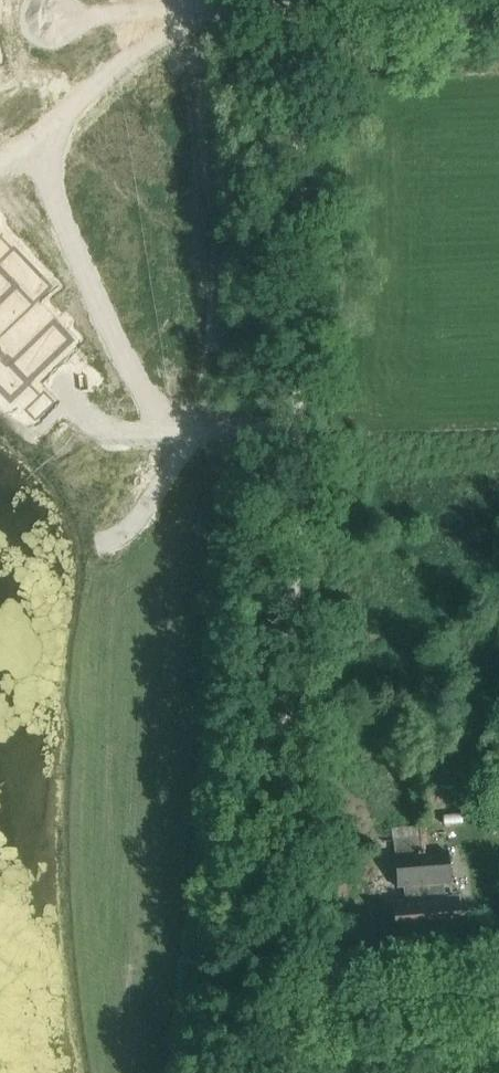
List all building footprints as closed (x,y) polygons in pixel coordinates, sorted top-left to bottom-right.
[(0,268),(0,298),(3,301),(38,271),(51,285),(76,260),(47,227),(0,268)] [(0,338),(0,361),(22,386),(85,326),(68,307),(33,338),(18,320),(0,338)] [(448,852),(422,854),(428,934),(462,931),(459,898),(445,899),(444,883),(451,882),(448,852)] [(422,854),(417,854),(395,856),(397,887),(404,887),(405,902),(392,903),(395,936),(428,934),(422,854)]
